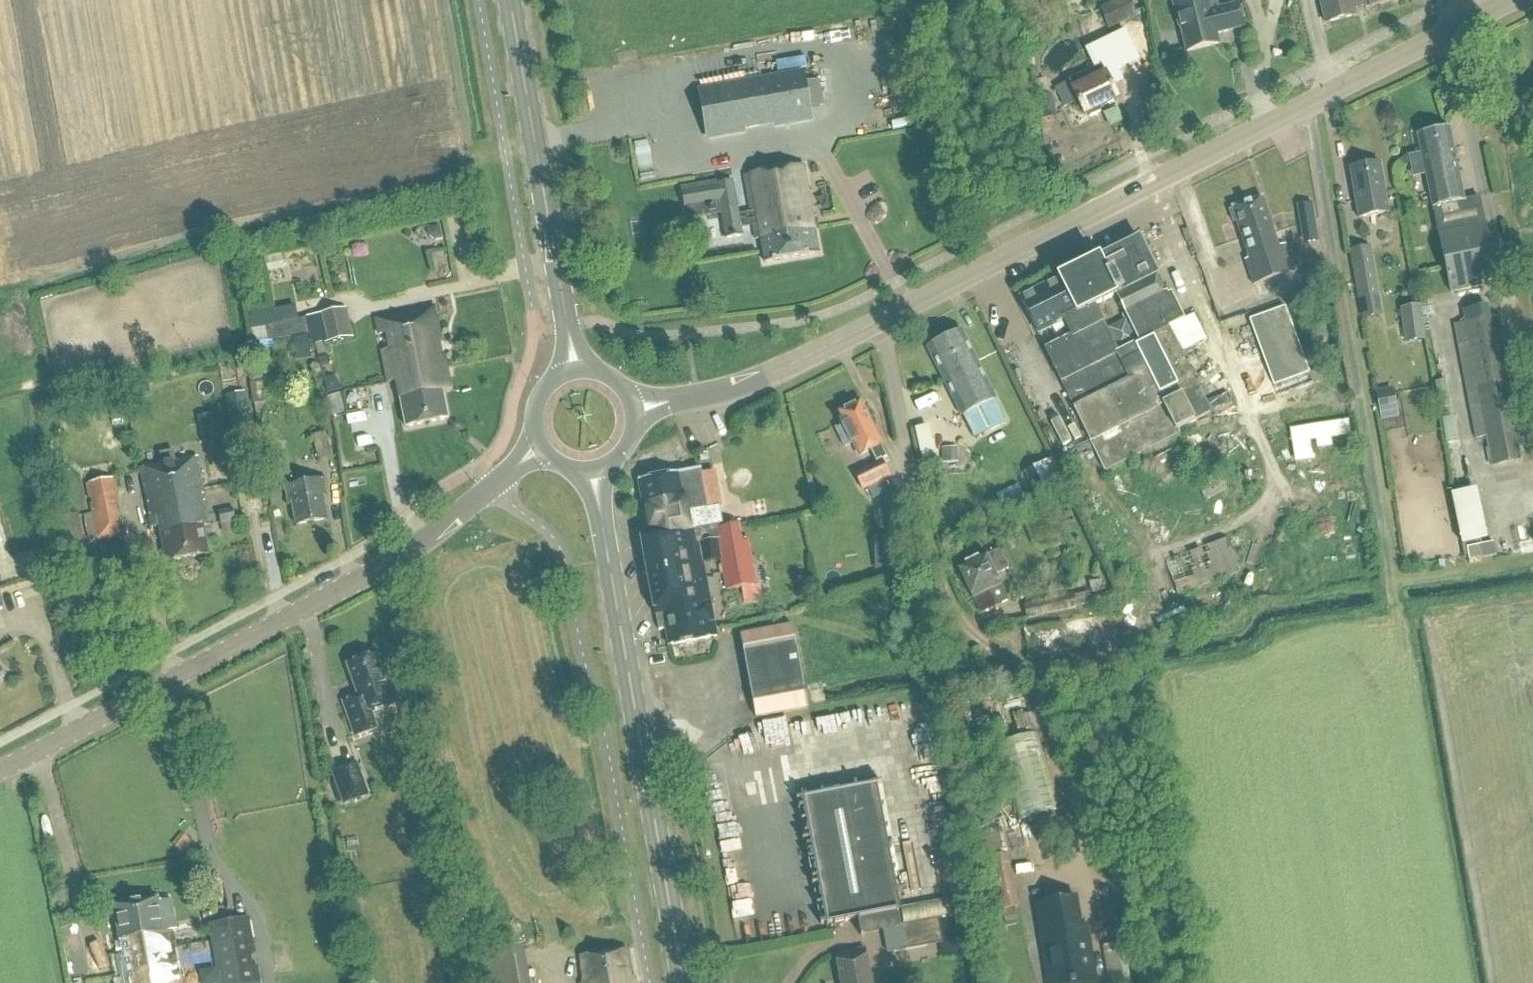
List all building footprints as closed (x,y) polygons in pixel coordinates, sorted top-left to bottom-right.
[(1103,17),(1099,18),(1102,25),(1106,23),(1109,29),(1136,17),(1129,0),(1121,0),(1100,9),(1103,17)] [(1179,29),(1185,53),(1219,45),(1216,36),(1243,29),(1237,5),(1219,10),(1216,0),(1176,0),(1170,1),(1177,30),(1179,29)] [(1325,27),(1355,19),(1353,9),(1363,7),(1365,12),(1409,0),(1318,0),(1325,27)] [(1064,108),(1076,102),(1084,118),(1087,117),(1089,120),(1098,115),(1096,113),(1117,102),(1105,77),(1115,72),(1109,62),(1067,84),(1055,90),(1064,108)] [(801,73),(700,91),(709,139),(744,133),(742,125),(773,120),(775,127),(810,121),(808,109),(822,106),(818,83),(803,86),(801,73)] [(887,102),(868,108),(871,117),(889,111),(887,102)] [(1420,137),(1434,209),(1463,203),(1449,131),(1420,137)] [(1027,142),(1030,154),(1039,152),(1036,139),(1027,142)] [(1352,170),(1360,220),(1388,215),(1380,165),(1352,170)] [(819,254),(804,166),(744,177),(757,248),(762,247),(765,264),(819,254)] [(717,185),(680,192),(683,209),(720,202),(717,185)] [(1252,287),(1292,274),(1283,246),(1277,248),(1262,199),(1233,208),(1233,210),(1231,212),(1229,213),(1233,225),(1237,223),(1252,273),(1248,274),(1252,287)] [(1463,203),(1434,209),(1446,272),(1450,294),(1481,287),(1480,280),(1494,278),(1479,200),(1463,203)] [(1311,203),(1296,205),(1303,245),(1318,242),(1311,203)] [(738,210),(721,213),(725,239),(743,236),(738,210)] [(427,235),(435,241),(443,239),(440,226),(426,229),(427,235)] [(1060,279),(1057,280),(1057,281),(1058,280),(1075,315),(1083,333),(1092,329),(1101,324),(1092,306),(1116,295),(1125,290),(1157,275),(1139,239),(1099,259),(1060,279)] [(1358,300),(1359,300),(1362,319),(1364,319),(1381,315),(1377,297),(1379,297),(1371,247),(1350,250),(1358,300)] [(1130,382),(1075,410),(1106,471),(1179,435),(1177,431),(1210,414),(1180,353),(1168,329),(1183,321),(1183,320),(1170,294),(1167,296),(1157,275),(1125,290),(1116,295),(1127,317),(1140,343),(1116,355),(1130,382)] [(1057,280),(1020,299),(1038,334),(1065,321),(1073,337),(1045,351),(1075,410),(1130,382),(1116,355),(1115,354),(1101,324),(1092,329),(1083,333),(1075,315),(1058,280),(1057,281),(1057,280)] [(381,353),(387,381),(448,370),(445,355),(436,357),(434,345),(442,343),(435,308),(375,320),(378,338),(387,336),(390,352),(381,353)] [(1249,321),(1274,387),(1309,374),(1285,308),(1249,321)] [(1406,343),(1424,340),(1419,308),(1402,310),(1406,343)] [(306,318),(309,334),(311,340),(312,345),(314,344),(323,342),(324,343),(352,338),(346,309),(317,315),(306,318)] [(1474,441),(1485,439),(1489,458),(1519,453),(1509,403),(1512,402),(1508,382),(1496,317),(1464,323),(1454,325),(1474,441)] [(254,343),(260,342),(268,341),(288,338),(309,334),(306,318),(298,320),(285,323),(252,331),(251,331),(254,343)] [(961,418),(963,417),(974,439),(1006,423),(996,400),(997,399),(962,332),(926,351),(961,418)] [(448,370),(387,381),(387,384),(397,382),(406,428),(448,419),(442,391),(451,389),(448,370)] [(323,379),(327,394),(345,389),(344,386),(343,382),(341,379),(338,376),(335,373),(323,379)] [(251,384),(255,405),(267,403),(263,382),(251,384)] [(1393,388),(1375,391),(1380,415),(1397,412),(1393,388)] [(245,393),(225,396),(232,436),(252,433),(245,393)] [(345,413),(340,394),(326,398),(331,417),(345,413)] [(844,426),(836,430),(846,448),(854,444),(860,457),(870,452),(876,464),(856,475),(863,491),(890,477),(883,462),(889,459),(871,421),(870,421),(860,402),(838,413),(844,426)] [(1330,439),(1351,435),(1348,421),(1289,430),(1295,463),(1313,460),(1310,442),(1316,441),(1317,449),(1331,447),(1330,439)] [(220,440),(217,427),(200,430),(203,443),(220,440)] [(328,432),(312,435),(317,460),(333,457),(328,432)] [(958,448),(942,448),(942,463),(958,463),(958,448)] [(153,468),(159,499),(204,490),(198,459),(176,463),(174,451),(159,454),(162,466),(153,468)] [(1199,485),(1220,473),(1211,454),(1188,465),(1199,485)] [(1173,455),(1155,475),(1168,486),(1186,466),(1173,455)] [(1034,495),(1060,483),(1050,460),(1024,472),(1034,495)] [(159,499),(153,468),(140,470),(151,530),(159,528),(165,564),(208,555),(203,528),(211,527),(204,490),(159,499)] [(638,481),(647,532),(648,533),(665,529),(666,536),(722,526),(719,508),(708,510),(700,470),(638,481)] [(1205,501),(1227,491),(1221,477),(1198,487),(1205,501)] [(88,541),(96,540),(96,541),(122,537),(125,536),(123,523),(119,523),(118,514),(117,511),(119,511),(116,494),(118,494),(115,478),(85,484),(88,500),(91,499),(92,504),(89,505),(91,514),(83,516),(88,541)] [(327,520),(323,497),(328,496),(324,478),(284,485),(288,503),(291,503),(295,526),(327,520)] [(1004,514),(1026,504),(1018,485),(996,495),(1004,514)] [(1489,491),(1462,494),(1470,546),(1496,543),(1489,491)] [(888,508),(889,536),(902,535),(901,508),(888,508)] [(221,523),(235,520),(233,511),(219,513),(221,523)] [(665,630),(668,646),(669,646),(717,637),(703,564),(721,561),(727,589),(727,590),(741,588),(744,604),(762,601),(759,585),(756,586),(747,538),(742,539),(739,525),(723,528),(722,526),(666,536),(665,529),(648,533),(647,532),(641,533),(657,616),(660,631),(665,630)] [(874,538),(875,571),(905,570),(905,537),(874,538)] [(1165,562),(1178,595),(1241,573),(1225,538),(1165,562)] [(981,614),(994,608),(1007,602),(995,575),(1006,570),(996,550),(969,563),(971,566),(959,572),(972,599),(974,600),(981,614)] [(1099,580),(1088,582),(1091,594),(1102,592),(1099,580)] [(1076,609),(1076,608),(1092,605),(1089,593),(1073,596),(1073,595),(1023,606),(1026,620),(1076,609)] [(740,636),(755,719),(808,710),(793,626),(740,636)] [(1135,637),(1136,628),(1111,628),(1111,637),(1135,637)] [(381,671),(376,655),(347,665),(358,697),(343,703),(355,738),(377,730),(371,714),(398,704),(386,669),(381,671)] [(1038,733),(1001,744),(996,745),(1020,823),(1062,810),(1038,733)] [(914,749),(935,746),(934,737),(913,739),(914,749)] [(332,772),(344,804),(368,796),(357,764),(332,772)] [(802,799),(826,925),(857,919),(861,937),(863,937),(863,934),(898,927),(901,926),(910,925),(901,876),(900,875),(892,876),(890,867),(898,865),(892,837),(884,838),(874,785),(802,799)] [(181,834),(172,846),(182,854),(191,843),(181,834)] [(1013,837),(1018,858),(1026,856),(1021,835),(1013,837)] [(1004,840),(969,847),(973,867),(983,865),(982,860),(1007,854),(1004,840)] [(1019,895),(1006,902),(1012,913),(1026,906),(1019,895)] [(1047,982),(1096,982),(1087,924),(1081,925),(1077,897),(1034,904),(1047,982)] [(112,909),(118,943),(120,956),(113,957),(116,978),(178,967),(174,947),(176,947),(174,933),(165,935),(159,900),(112,909)] [(209,925),(210,933),(215,961),(255,956),(250,926),(248,918),(209,925)] [(943,944),(939,919),(925,922),(910,925),(901,926),(898,927),(903,950),(893,952),(893,954),(943,944)] [(865,949),(835,955),(841,982),(845,982),(871,982),(865,949)] [(626,953),(580,959),(584,982),(636,982),(635,979),(630,980),(626,953)] [(215,961),(217,970),(219,982),(260,982),(255,956),(215,961)] [(117,982),(181,982),(178,967),(116,978),(117,982)]
